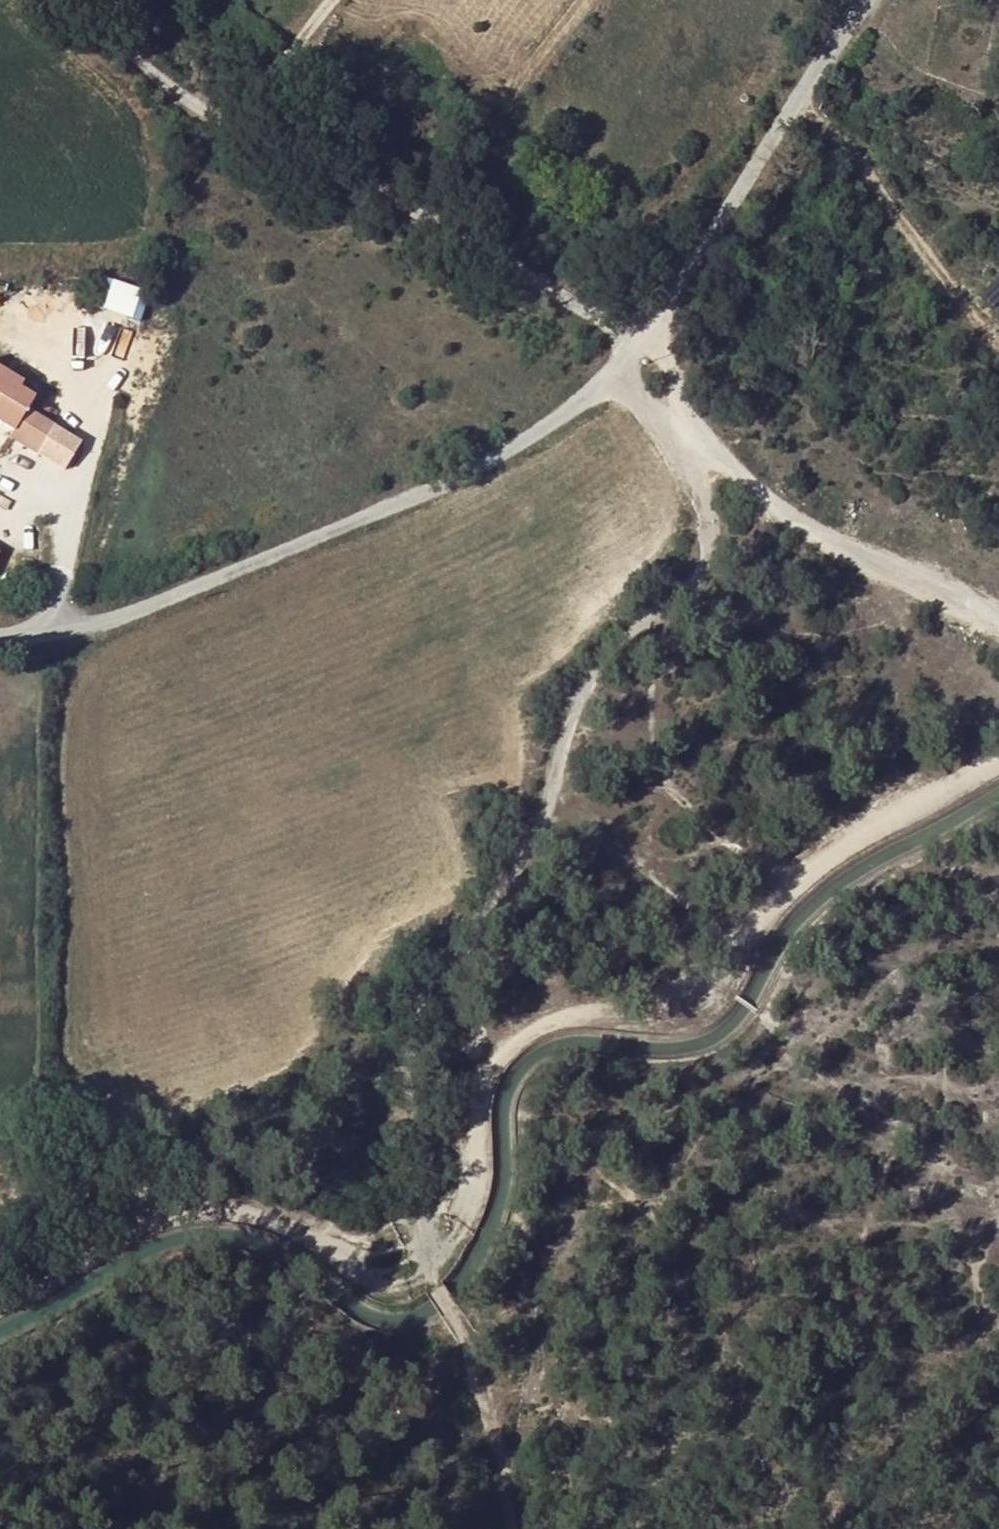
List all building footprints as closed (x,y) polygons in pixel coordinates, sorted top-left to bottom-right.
[(110,278),(104,308),(135,315),(141,285),(110,278)] [(82,445),(60,431),(50,447),(72,461),(82,445)]
